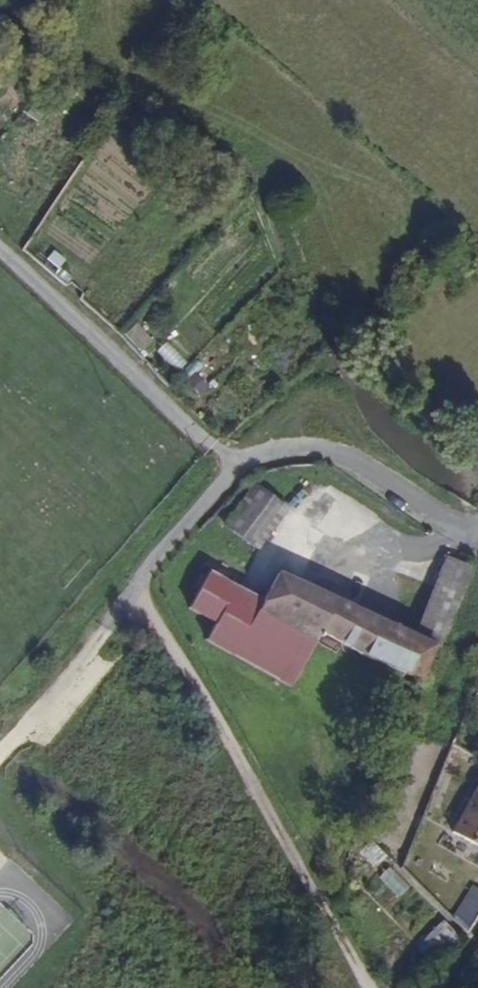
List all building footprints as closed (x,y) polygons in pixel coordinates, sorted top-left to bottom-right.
[(136,113),(121,105),(114,116),(129,124),(136,113)] [(311,331),(307,319),(296,328),(302,336),(311,331)] [(269,548),(293,501),(256,481),(232,528),(269,548)] [(425,612),(455,558),(438,550),(401,627),(413,632),(425,612)] [(401,627),(266,563),(250,587),(195,558),(190,569),(303,630),(308,623),(352,646),(406,670),(423,637),(420,636),(413,632),(401,627)] [(428,640),(463,562),(460,561),(420,636),(423,637),(428,640)] [(303,630),(190,569),(173,599),(200,614),(191,632),(279,677),(303,630)] [(448,823),(477,843),(477,778),(448,823)]
